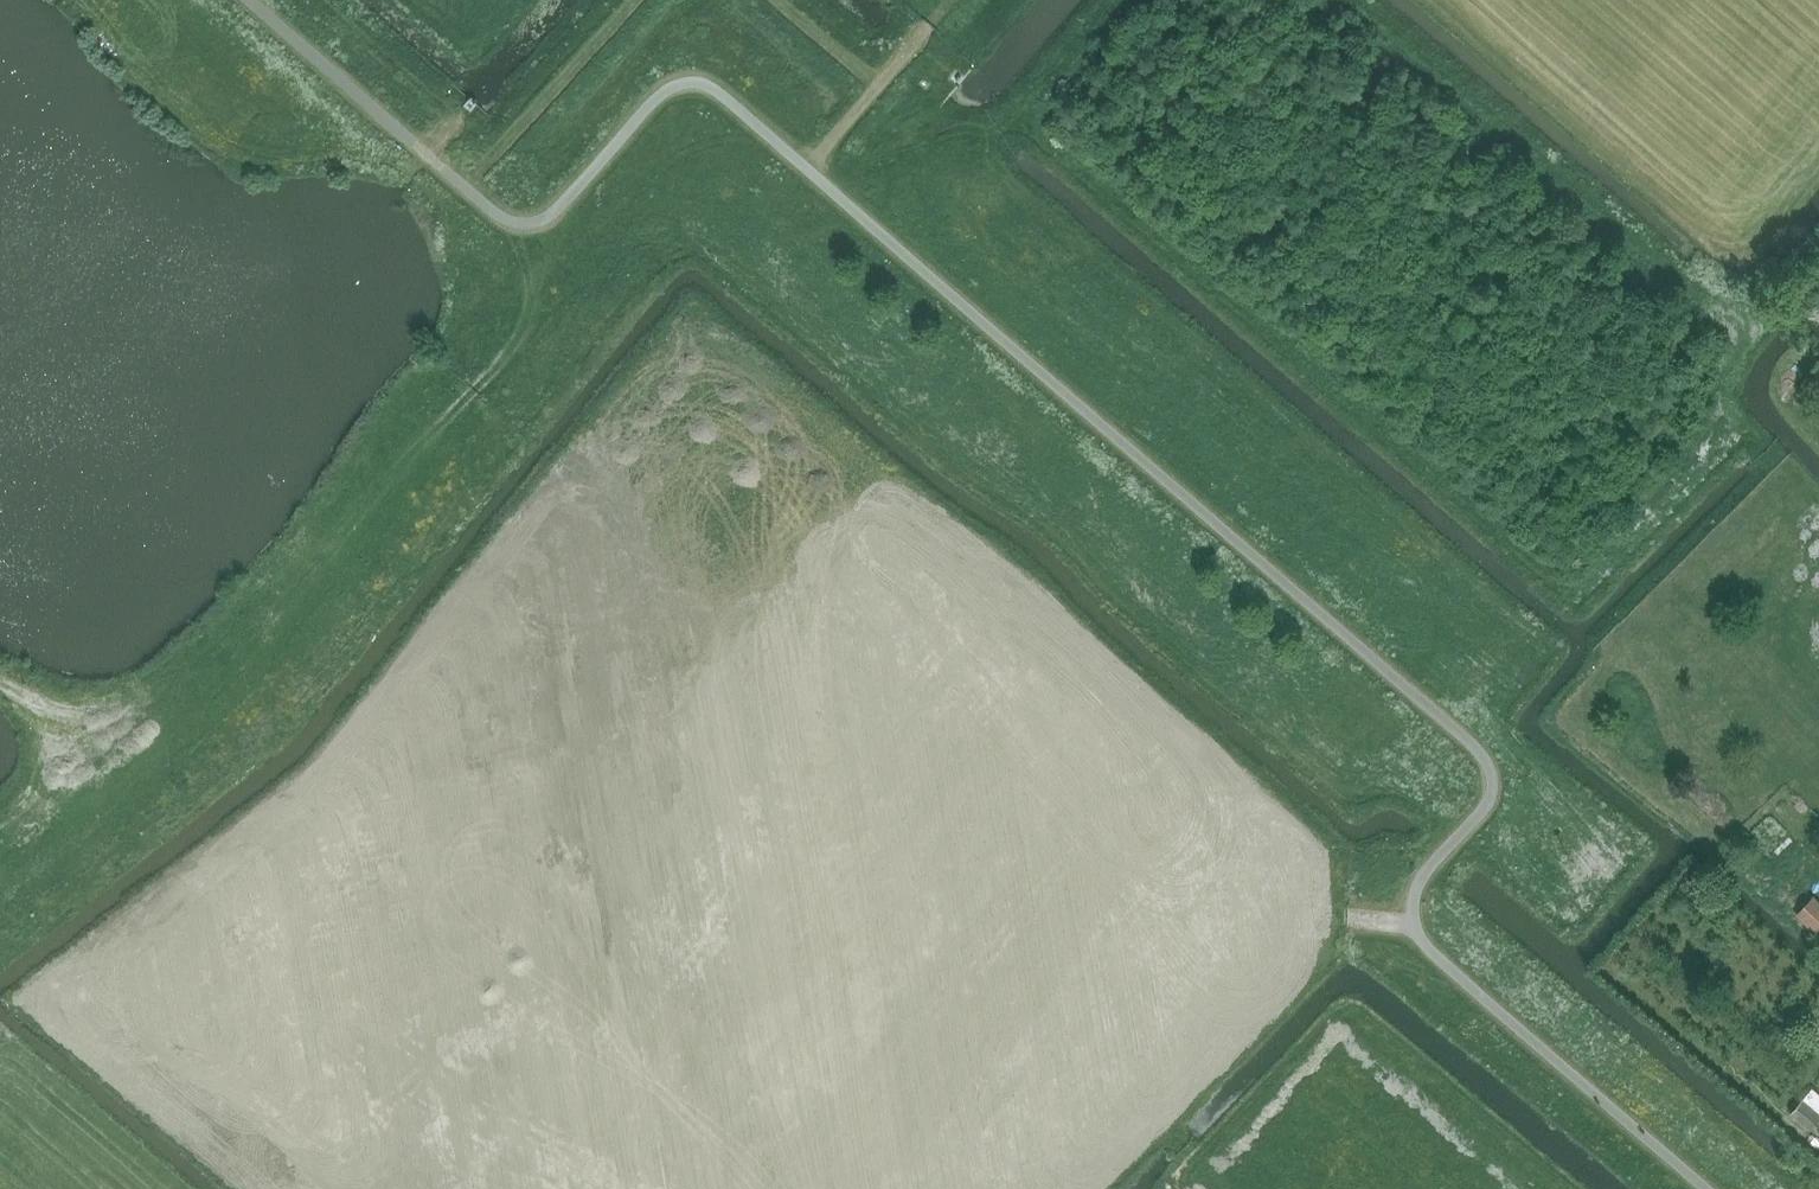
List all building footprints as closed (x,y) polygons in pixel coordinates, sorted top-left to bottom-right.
[(1818,924),(1818,915),(1806,901),(1791,915),(1809,933),(1818,924)] [(1812,1088),(1789,1112),(1810,1130),(1818,1120),(1818,1093),(1812,1088)]
